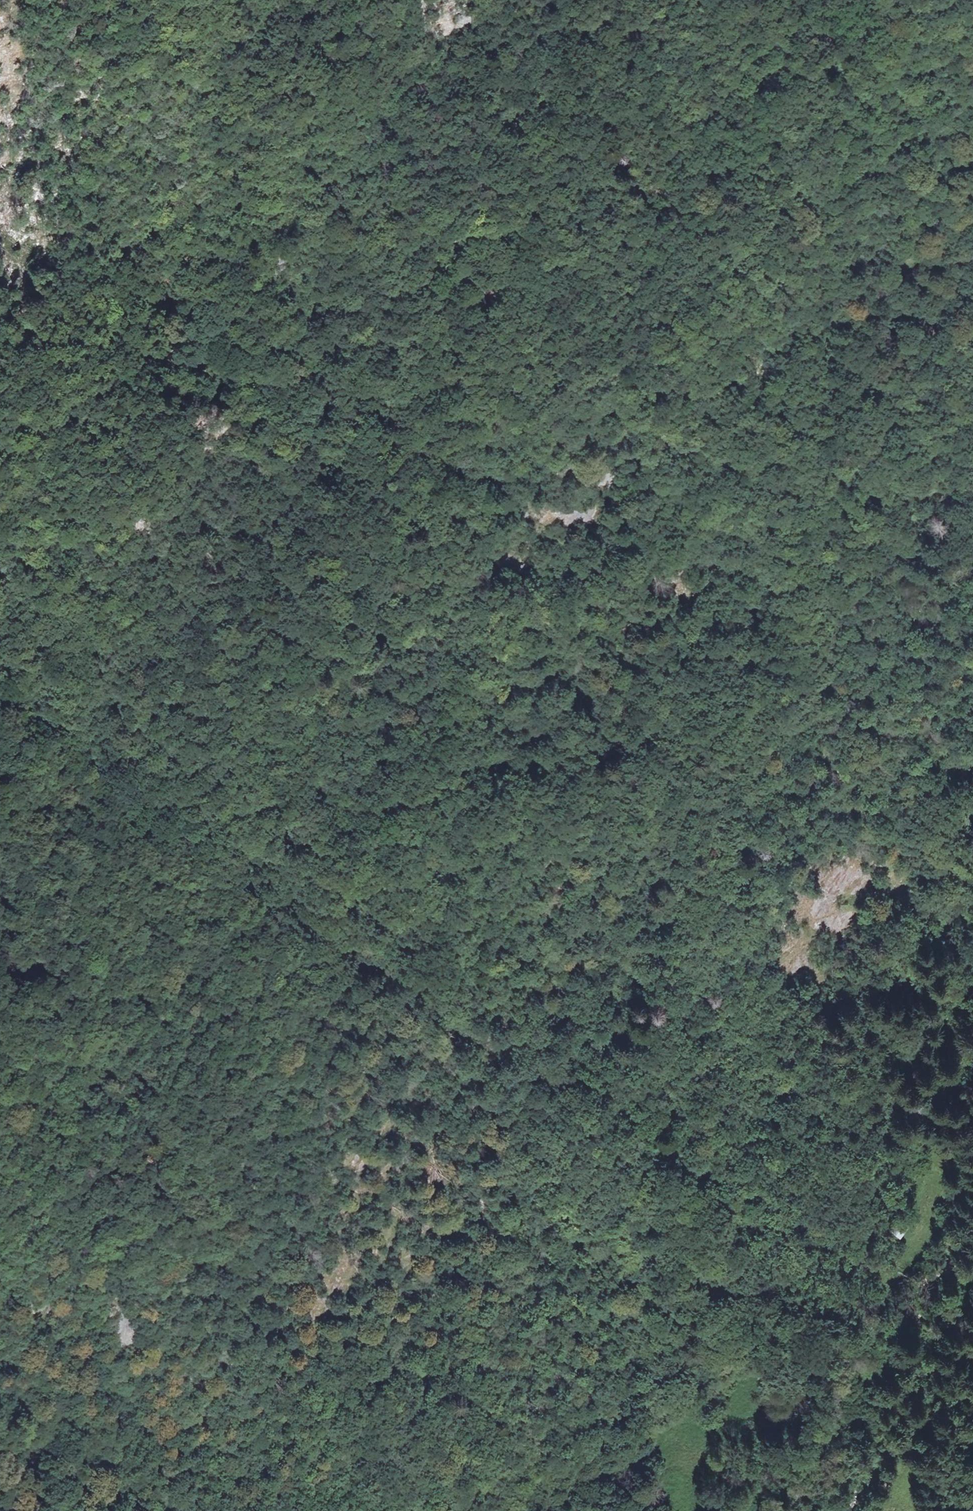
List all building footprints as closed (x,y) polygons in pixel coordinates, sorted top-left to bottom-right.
[(890,1236),(898,1240),(908,1229),(901,1223),(890,1236)]
